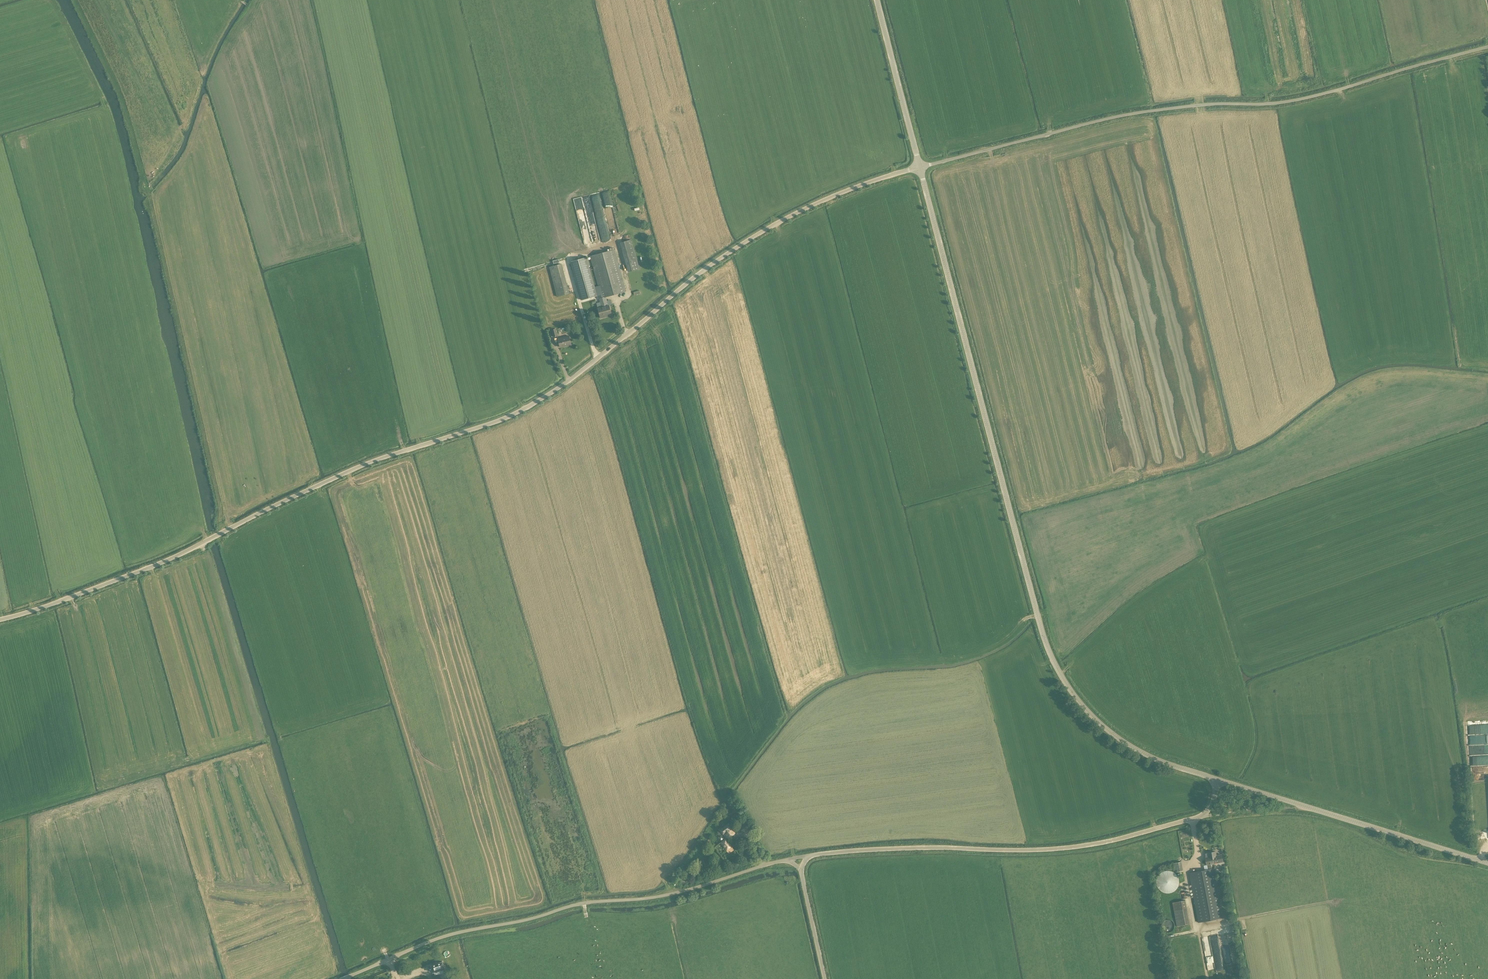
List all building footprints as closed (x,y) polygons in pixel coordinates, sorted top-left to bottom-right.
[(593,242),(601,240),(598,227),(605,226),(600,199),(591,200),(590,196),(584,197),(593,242)] [(620,242),(628,272),(639,269),(632,239),(620,242)] [(605,317),(605,316),(611,314),(609,305),(606,297),(626,291),(615,249),(590,256),(601,297),(599,298),(601,307),(598,308),(601,318),(605,317)] [(587,257),(571,261),(582,300),(597,296),(587,257)] [(557,296),(569,293),(562,263),(550,266),(557,296)] [(566,346),(571,345),(569,336),(558,338),(560,347),(566,345),(566,346)] [(1471,755),(1471,774),(1487,773),(1487,754),(1471,755)] [(1483,783),(1475,796),(1479,799),(1482,795),(1487,798),(1487,797),(1487,786),(1483,783)] [(1481,829),(1487,826),(1487,807),(1475,812),(1481,829)] [(745,820),(738,825),(739,827),(743,832),(750,827),(746,821),(746,822),(745,820)] [(731,827),(729,823),(720,829),(727,839),(735,833),(731,827)] [(734,849),(732,846),(726,839),(721,843),(727,850),(729,853),(734,849)] [(1206,857),(1207,861),(1206,861),(1205,862),(1206,864),(1206,865),(1207,865),(1208,869),(1189,873),(1198,922),(1224,918),(1215,868),(1212,868),(1211,864),(1223,862),(1221,854),(1217,855),(1216,851),(1209,853),(1209,857),(1206,857)] [(1182,870),(1180,861),(1174,862),(1175,871),(1182,870)] [(1177,892),(1180,873),(1164,870),(1161,889),(1177,892)] [(1177,926),(1190,923),(1187,908),(1186,900),(1173,903),(1174,910),(1177,926)] [(1231,955),(1230,955),(1225,929),(1220,930),(1225,961),(1232,960),(1231,955)] [(1217,971),(1225,970),(1218,934),(1204,937),(1207,951),(1213,950),(1217,971)] [(433,972),(434,972),(435,975),(432,976),(433,978),(439,978),(441,978),(439,974),(445,972),(442,960),(431,964),(433,972)]
